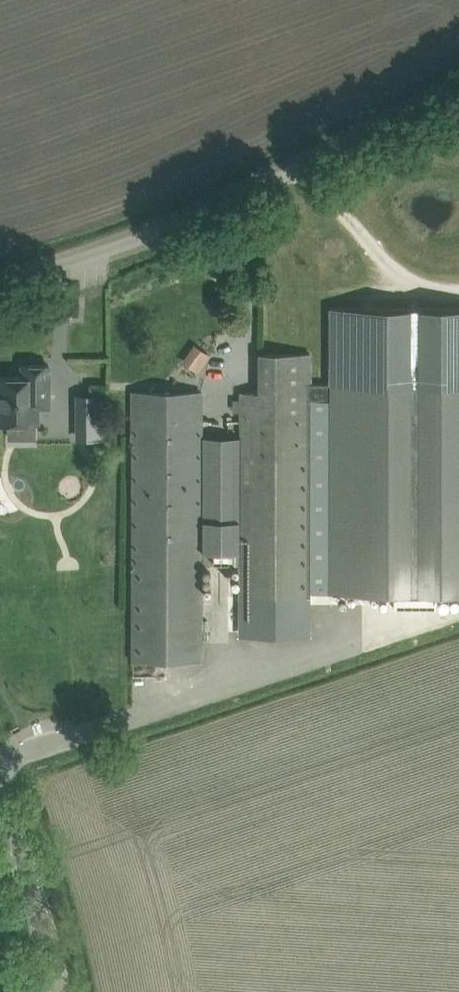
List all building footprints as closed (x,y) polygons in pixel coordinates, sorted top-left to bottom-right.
[(330,307),(330,383),(329,399),(329,592),(418,592),(418,606),(435,606),(435,592),(458,592),(458,307),(330,307)] [(198,373),(210,356),(197,347),(185,364),(198,373)] [(241,548),(241,629),(309,629),(309,592),(310,399),(329,399),(330,383),(310,383),(310,353),(259,352),(259,392),(241,392),(241,436),(241,548)] [(49,384),(49,364),(23,364),(23,376),(0,376),(0,380),(0,399),(0,422),(40,423),(40,408),(49,408),(49,384)] [(201,392),(133,391),(133,661),(201,661),(201,548),(201,436),(201,392)] [(75,392),(73,438),(101,439),(102,393),(75,392)] [(329,399),(310,399),(309,592),(329,592),(329,399)] [(241,436),(201,436),(201,548),(241,548),(241,436)]
